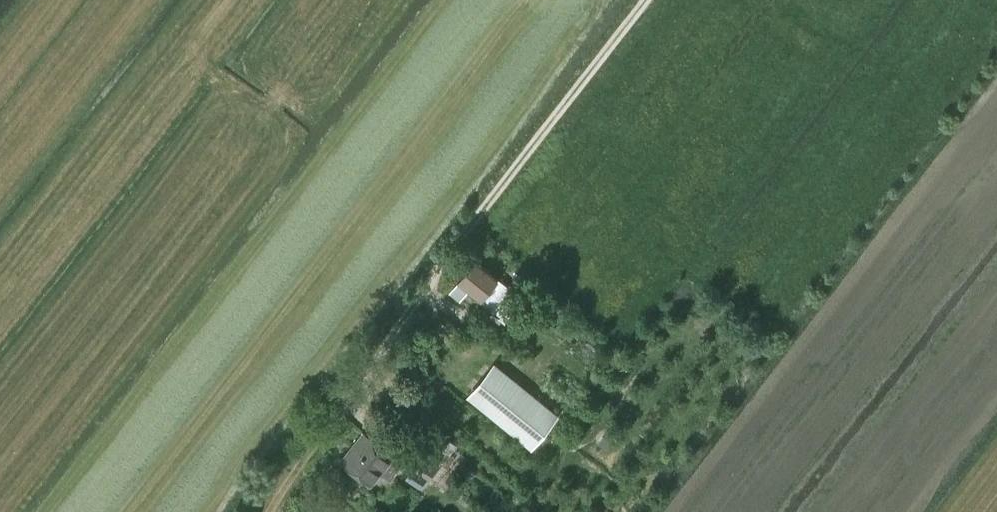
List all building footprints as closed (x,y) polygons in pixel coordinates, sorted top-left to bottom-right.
[(457,279),(460,282),(452,291),(461,298),(470,288),(495,309),(493,311),(507,322),(524,299),(498,277),(474,258),(457,279)] [(468,395),(532,447),(560,413),(495,361),(468,395)] [(397,434),(386,448),(362,429),(339,459),(371,485),(380,472),(390,481),(404,463),(415,449),(397,434)] [(414,466),(408,474),(424,487),(431,479),(454,447),(437,435),(414,466)]
